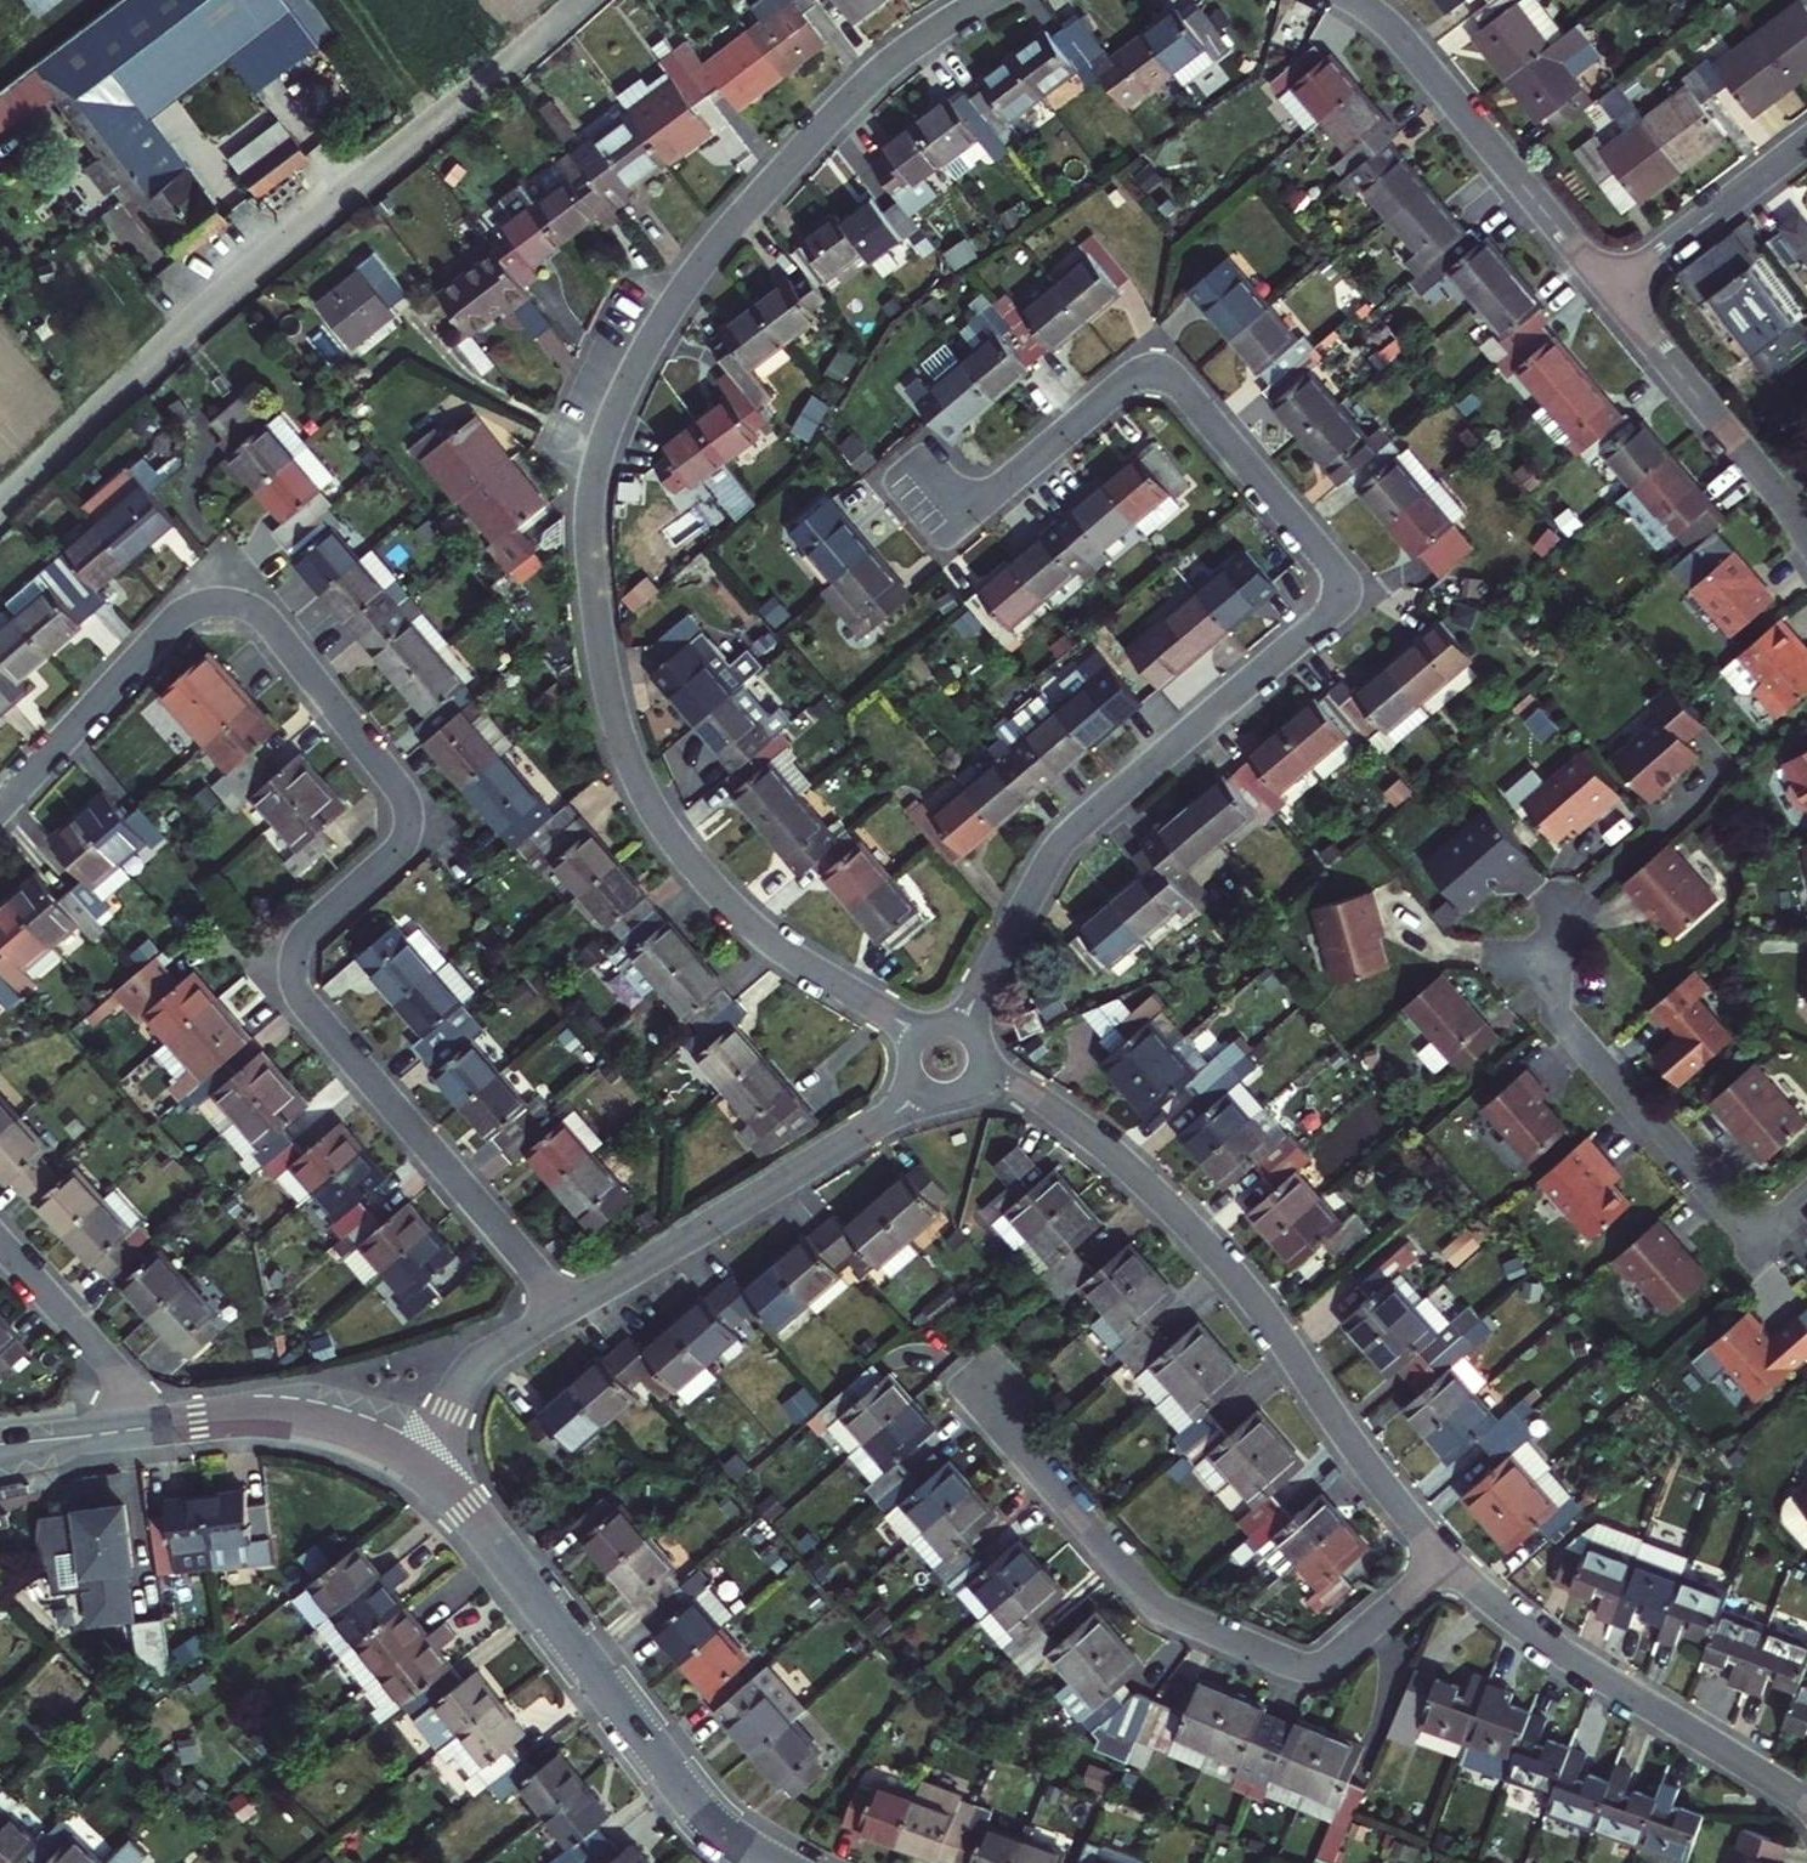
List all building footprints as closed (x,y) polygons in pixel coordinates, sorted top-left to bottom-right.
[(15,99),(44,91),(94,155),(79,166),(99,192),(109,185),(147,235),(154,230),(172,252),(218,216),(134,111),(217,51),(242,84),(319,25),(300,0),(103,0),(40,47),(0,76),(0,105),(15,99)] [(775,68),(820,34),(800,7),(809,0),(779,0),(743,27),(775,68)] [(851,18),(875,0),(836,0),(851,18)] [(1169,66),(1218,30),(1195,0),(1192,0),(1179,10),(1176,5),(1142,30),(1169,66)] [(1503,75),(1566,28),(1545,0),(1483,0),(1470,9),(1480,22),(1473,27),(1493,54),(1489,57),(1503,75)] [(1756,33),(1793,81),(1806,71),(1806,0),(1799,0),(1756,33)] [(1078,13),(1062,24),(1100,74),(1121,102),(1169,66),(1142,30),(1109,55),(1078,13)] [(1566,28),(1503,75),(1514,91),(1518,88),(1538,115),(1545,110),(1556,124),(1594,96),(1566,58),(1592,39),(1578,20),(1566,28)] [(1011,51),(1041,91),(1074,66),(1087,84),(1100,74),(1062,24),(1050,33),(1044,26),(1011,51)] [(690,46),(676,57),(698,85),(712,75),(732,101),(775,68),(743,27),(700,60),(690,46)] [(1715,63),(1709,55),(1695,66),(1716,93),(1729,82),(1751,112),(1793,81),(1756,33),(1715,63)] [(622,107),(663,157),(705,123),(684,97),(698,85),(676,57),(667,45),(654,56),(662,67),(644,81),(636,71),(610,91),(622,107)] [(1290,87),(1318,119),(1357,87),(1329,54),(1326,57),(1316,45),(1283,71),(1294,84),(1290,87)] [(969,93),(1004,140),(1016,131),(1005,117),(1041,91),(1011,51),(978,76),(983,83),(969,93)] [(1643,118),(1679,165),(1721,133),(1699,105),(1716,93),(1695,66),(1679,78),(1685,86),(1643,118)] [(1625,131),(1643,118),(1614,81),(1594,96),(1610,118),(1613,115),(1625,131)] [(1386,121),(1357,87),(1318,119),(1346,153),(1334,163),(1346,178),(1362,165),(1389,142),(1394,138),(1382,125),(1386,121)] [(950,93),(914,118),(941,156),(976,131),(989,151),(1004,140),(969,93),(966,88),(953,97),(950,93)] [(569,152),(612,208),(629,194),(624,188),(663,157),(622,107),(567,151),(569,152)] [(300,151),(272,116),(221,155),(249,190),(300,151)] [(869,160),(888,185),(908,170),(913,177),(941,156),(914,118),(885,140),(889,145),(869,160)] [(1679,165),(1643,118),(1625,131),(1599,151),(1592,143),(1577,154),(1597,180),(1611,169),(1634,199),(1679,165)] [(1366,183),(1394,217),(1431,186),(1403,152),(1400,155),(1389,142),(1362,165),(1372,178),(1366,183)] [(545,183),(529,195),(560,235),(594,209),(605,223),(617,214),(612,208),(569,152),(539,175),(545,183)] [(1611,169),(1597,180),(1619,210),(1634,199),(1611,169)] [(492,246),(521,283),(535,272),(526,262),(560,235),(529,195),(514,178),(492,194),(507,212),(495,222),(501,229),(487,240),(492,246)] [(1426,248),(1439,263),(1447,256),(1468,238),(1455,223),(1459,220),(1431,186),(1394,217),(1422,251),(1426,248)] [(873,197),(842,221),(865,251),(872,260),(918,223),(901,201),(885,213),(873,197)] [(1798,203),(1784,214),(1806,245),(1806,214),(1798,203)] [(807,271),(819,287),(865,251),(842,221),(836,213),(801,240),(803,242),(791,251),(807,271)] [(1453,271),(1482,305),(1520,273),(1492,239),(1488,242),(1477,230),(1468,238),(1447,256),(1457,268),(1453,271)] [(1054,278),(1086,315),(1120,286),(1117,283),(1131,272),(1104,241),(1090,253),(1087,249),(1054,278)] [(492,246),(435,290),(465,330),(499,304),(504,311),(528,292),(521,283),(492,246)] [(314,302),(347,342),(389,308),(385,303),(401,290),(368,250),(353,262),(357,267),(314,302)] [(1751,250),(1706,285),(1740,329),(1745,326),(1758,342),(1797,310),(1751,250)] [(1235,336),(1272,304),(1244,270),(1240,274),(1230,262),(1201,286),(1211,298),(1207,302),(1235,336)] [(755,301),(783,338),(817,312),(812,306),(825,296),(819,287),(807,271),(793,281),(788,275),(755,301)] [(1546,306),(1520,273),(1482,305),(1509,337),(1512,334),(1525,350),(1545,333),(1555,324),(1543,309),(1546,306)] [(1010,319),(1037,352),(1052,339),(1054,342),(1086,315),(1054,278),(1022,305),(1024,307),(1010,319)] [(711,345),(732,371),(763,411),(776,400),(749,365),(783,338),(755,301),(720,327),(726,334),(711,345)] [(1235,336),(1274,382),(1300,360),(1307,355),(1295,341),(1300,337),(1272,304),(1235,336)] [(963,354),(995,392),(1026,366),(1023,364),(1037,352),(1010,319),(997,330),(994,328),(963,354)] [(1545,333),(1525,350),(1515,358),(1524,370),(1521,373),(1550,407),(1587,376),(1558,342),(1555,345),(1545,333)] [(918,397),(954,440),(967,429),(961,421),(995,392),(963,354),(929,383),(931,386),(918,397)] [(1305,439),(1343,406),(1313,371),(1311,373),(1300,360),(1274,382),(1264,391),(1305,439)] [(695,418),(725,456),(758,431),(755,428),(768,418),(763,411),(732,371),(717,382),(727,394),(695,418)] [(1587,376),(1550,407),(1578,441),(1581,438),(1594,453),(1605,443),(1623,429),(1610,414),(1615,409),(1587,376)] [(246,462),(260,478),(308,438),(280,406),(268,416),(244,389),(217,413),(228,426),(212,439),(237,470),(246,462)] [(789,425),(808,438),(831,406),(813,393),(789,425)] [(1352,478),(1379,456),(1366,441),(1370,437),(1343,406),(1305,439),(1332,469),(1331,470),(1344,485),(1352,478)] [(459,494),(508,455),(474,414),(446,437),(434,423),(408,445),(419,459),(423,456),(457,497),(459,494)] [(725,456),(695,418),(662,444),(668,452),(653,463),(675,490),(688,480),(691,483),(705,472),(738,516),(757,498),(725,456)] [(1623,429),(1605,443),(1617,457),(1614,459),(1640,491),(1678,460),(1652,428),(1647,432),(1636,418),(1623,429)] [(872,454),(851,429),(836,442),(856,466),(872,454)] [(272,522),(284,537),(319,508),(334,495),(322,481),(335,470),(308,438),(260,478),(286,510),(272,522)] [(1130,454),(1098,481),(1129,519),(1162,491),(1160,488),(1173,477),(1147,446),(1133,458),(1130,454)] [(1392,525),(1430,492),(1403,460),(1399,463),(1387,449),(1379,456),(1352,478),(1392,525)] [(487,543),(507,568),(534,546),(515,522),(544,499),(508,455),(459,494),(494,537),(487,543)] [(100,519),(130,555),(160,529),(156,524),(168,513),(123,460),(80,496),(100,519)] [(1678,460),(1640,491),(1680,540),(1689,532),(1702,546),(1729,523),(1716,508),(1717,507),(1678,460)] [(1066,512),(1053,523),(1080,555),(1090,567),(1107,553),(1099,544),(1129,519),(1098,481),(1064,509),(1066,512)] [(1444,481),(1430,492),(1392,525),(1420,558),(1425,554),(1447,580),(1480,552),(1458,525),(1472,514),(1444,481)] [(827,572),(864,541),(827,497),(795,525),(804,536),(800,539),(827,572)] [(284,537),(322,583),(357,554),(319,508),(284,537)] [(98,583),(130,555),(100,519),(53,558),(97,609),(111,597),(98,583)] [(1005,557),(1038,596),(1069,569),(1067,566),(1080,555),(1053,523),(1039,534),(1037,531),(1005,557)] [(864,541),(827,572),(815,582),(853,627),(902,587),(864,541)] [(1225,629),(1276,586),(1246,549),(1194,592),(1225,629)] [(1755,576),(1757,572),(1737,550),(1693,588),(1733,634),(1777,596),(1765,582),(1761,582),(1755,576)] [(322,583),(359,630),(410,588),(398,575),(383,586),(357,554),(322,583)] [(962,599),(999,644),(1012,633),(1005,624),(1038,596),(1005,557),(971,586),(974,588),(962,599)] [(50,650),(97,609),(53,558),(5,599),(19,614),(50,650)] [(624,592),(635,606),(656,588),(645,574),(624,592)] [(955,600),(946,585),(931,595),(941,609),(955,600)] [(359,630),(398,677),(435,647),(449,635),(410,588),(359,630)] [(1191,657),(1225,629),(1194,592),(1161,619),(1164,623),(1149,635),(1178,670),(1192,659),(1191,657)] [(1396,665),(1427,702),(1491,647),(1461,610),(1396,665)] [(50,650),(19,614),(0,630),(0,691),(13,706),(26,694),(14,681),(50,650)] [(688,719),(737,678),(755,662),(743,647),(726,662),(686,615),(650,646),(665,663),(650,675),(688,719)] [(1742,652),(1766,680),(1759,687),(1782,714),(1806,692),(1806,645),(1804,642),(1806,640),(1785,615),(1742,652)] [(768,638),(757,626),(748,634),(758,646),(768,638)] [(410,721),(423,736),(459,706),(446,690),(461,677),(435,647),(398,677),(424,708),(410,721)] [(1766,680),(1742,652),(1722,670),(1746,698),(1759,687),(1766,680)] [(205,657),(157,700),(198,748),(247,706),(205,657)] [(1052,708),(1083,746),(1129,706),(1089,657),(1075,669),(1085,681),(1052,708)] [(1427,702),(1396,665),(1363,693),(1349,676),(1332,689),(1375,741),(1391,728),(1393,730),(1427,702)] [(1162,688),(1172,701),(1194,684),(1183,671),(1162,688)] [(1687,701),(1662,671),(1644,686),(1656,700),(1624,728),(1624,729),(1606,744),(1652,797),(1703,753),(1691,739),(1707,725),(1687,701)] [(727,765),(749,746),(785,716),(772,701),(763,709),(737,678),(688,719),(727,765)] [(1314,764),(1328,780),(1375,741),(1332,689),(1318,701),(1315,699),(1283,726),(1314,764)] [(13,706),(0,691),(0,717),(13,706)] [(423,736),(463,783),(498,753),(470,720),(484,708),(472,694),(459,706),(423,736)] [(1438,715),(1427,702),(1393,730),(1391,728),(1375,741),(1389,757),(1438,715)] [(272,735),(247,706),(198,748),(222,776),(212,784),(224,799),(257,771),(246,756),(272,735)] [(1035,785),(1083,746),(1052,708),(1017,737),(1009,726),(996,737),(1035,785)] [(1278,794),(1314,764),(1283,726),(1250,753),(1252,756),(1236,770),(1275,816),(1288,805),(1278,794)] [(989,823),(1035,785),(996,737),(980,750),(989,761),(974,774),(966,764),(951,776),(958,786),(989,823)] [(754,823),(793,791),(766,759),(762,762),(749,746),(727,765),(718,771),(733,789),(729,792),(754,823)] [(1788,778),(1784,781),(1781,789),(1789,804),(1796,806),(1801,804),(1806,813),(1806,814),(1806,750),(1780,765),(1788,778)] [(463,783),(515,845),(517,843),(567,801),(554,786),(537,800),(498,753),(463,783)] [(1625,798),(1588,755),(1557,782),(1556,783),(1557,784),(1530,807),(1562,842),(1592,816),(1598,822),(1625,798)] [(266,781),(257,771),(224,799),(236,812),(246,803),(267,828),(317,786),(293,758),(266,781)] [(1557,784),(1556,783),(1557,782),(1545,769),(1518,793),(1530,807),(1557,784)] [(1220,778),(1187,807),(1219,845),(1252,816),(1262,828),(1275,816),(1236,770),(1223,781),(1220,778)] [(317,786),(267,828),(290,855),(281,863),(294,878),(326,851),(314,837),(341,814),(317,786)] [(944,860),(989,823),(958,786),(928,810),(919,799),(904,811),(944,860)] [(804,861),(828,841),(817,828),(821,825),(793,791),(754,823),(794,870),(804,861)] [(69,818),(113,866),(138,845),(147,856),(162,841),(134,807),(121,820),(97,793),(69,818)] [(567,801),(517,843),(569,904),(583,892),(618,862),(567,801)] [(1468,908),(1531,853),(1489,805),(1426,860),(1468,908)] [(1236,864),(1219,845),(1187,807),(1159,830),(1157,828),(1140,842),(1145,848),(1200,914),(1204,919),(1218,908),(1204,892),(1236,864)] [(75,881),(63,890),(91,922),(105,908),(88,888),(113,866),(69,818),(42,842),(75,881)] [(844,908),(881,876),(855,845),(850,849),(837,834),(828,841),(804,861),(844,908)] [(1670,845),(1624,883),(1645,908),(1650,904),(1678,936),(1718,901),(1670,845)] [(1187,925),(1200,914),(1145,848),(1130,861),(1143,876),(1110,904),(1141,940),(1175,911),(1187,925)] [(618,862),(583,892),(621,937),(656,907),(618,862)] [(1,898),(44,946),(68,926),(84,945),(100,932),(91,922),(63,890),(51,900),(28,874),(1,898)] [(877,938),(889,953),(918,929),(906,916),(911,912),(881,876),(844,908),(873,942),(877,938)] [(1383,893),(1323,906),(1339,979),(1392,968),(1382,923),(1390,921),(1383,893)] [(13,990),(27,977),(19,968),(44,946),(1,898),(0,899),(0,975),(13,990)] [(1449,901),(1435,913),(1447,926),(1461,915),(1449,901)] [(1105,970),(1141,940),(1110,904),(1076,932),(1079,936),(1066,948),(1090,976),(1102,966),(1105,970)] [(656,907),(621,937),(606,950),(644,995),(659,983),(695,952),(656,907)] [(391,923),(355,954),(395,1001),(442,960),(417,930),(405,940),(391,923)] [(695,952),(659,983),(698,1030),(734,999),(695,952)] [(483,1006),(442,960),(395,1001),(423,1034),(410,1045),(422,1060),(483,1006)] [(1443,968),(1407,999),(1463,1062),(1500,1031),(1456,981),(1455,981),(1443,968)] [(140,969),(109,994),(134,1024),(142,1016),(163,1040),(213,998),(190,971),(161,995),(140,969)] [(1658,1002),(1651,1008),(1667,1026),(1672,1022),(1684,1037),(1660,1057),(1681,1081),(1737,1035),(1704,994),(1712,987),(1697,969),(1658,1002)] [(13,990),(0,975),(0,1000),(13,990)] [(1053,985),(1032,992),(1040,1013),(1061,1005),(1053,985)] [(1100,1053),(1124,1081),(1187,1028),(1151,986),(1118,1015),(1129,1028),(1116,1040),(1100,1053)] [(238,1027),(213,998),(163,1040),(150,1052),(173,1079),(161,1090),(173,1103),(190,1088),(221,1062),(211,1051),(238,1027)] [(747,1014),(734,999),(698,1030),(684,1042),(722,1087),(757,1057),(732,1027),(747,1014)] [(1031,1002),(1008,1011),(1017,1032),(1039,1023),(1031,1002)] [(496,1022),(483,1006),(422,1060),(460,1104),(495,1074),(469,1045),(496,1022)] [(1129,1028),(1118,1015),(1105,1026),(1116,1040),(1129,1028)] [(1187,1028),(1124,1081),(1146,1107),(1184,1076),(1196,1090),(1246,1049),(1234,1034),(1208,1055),(1187,1028)] [(1179,1126),(1203,1153),(1263,1103),(1240,1076),(1258,1061),(1246,1049),(1196,1090),(1206,1102),(1179,1126)] [(232,1074),(221,1062),(190,1088),(202,1103),(211,1096),(233,1121),(282,1078),(259,1051),(232,1074)] [(816,1127),(757,1057),(722,1087),(750,1120),(736,1132),(761,1160),(816,1127)] [(1757,1061),(1709,1101),(1762,1162),(1806,1121),(1806,1119),(1757,1061)] [(1530,1066),(1487,1103),(1534,1159),(1571,1126),(1545,1095),(1551,1090),(1530,1066)] [(533,1120),(495,1074),(460,1104),(498,1150),(533,1120)] [(305,1105),(282,1078),(233,1121),(255,1146),(247,1153),(259,1167),(290,1141),(278,1128),(305,1105)] [(16,1120),(0,1103),(0,1134),(16,1120)] [(1263,1103),(1203,1153),(1226,1181),(1253,1158),(1265,1172),(1298,1144),(1263,1103)] [(546,1109),(533,1120),(498,1150),(510,1163),(523,1152),(550,1185),(585,1155),(603,1140),(575,1107),(557,1122),(546,1109)] [(49,1167),(39,1156),(44,1151),(16,1120),(0,1134),(0,1178),(5,1184),(8,1182),(19,1195),(49,1167)] [(299,1152),(290,1141),(259,1167),(272,1183),(292,1166),(313,1191),(361,1149),(337,1120),(299,1152)] [(1587,1131),(1539,1173),(1591,1233),(1630,1198),(1603,1167),(1611,1160),(1587,1131)] [(1248,1207),(1271,1234),(1320,1193),(1297,1165),(1308,1156),(1298,1144),(1265,1172),(1275,1183),(1248,1207)] [(1010,1251),(1072,1196),(1049,1170),(1019,1195),(1008,1182),(1029,1163),(1014,1146),(989,1168),(1004,1185),(974,1211),(1010,1251)] [(384,1175),(361,1149),(313,1191),(334,1216),(325,1224),(337,1237),(368,1211),(358,1199),(384,1175)] [(624,1200),(585,1155),(550,1185),(590,1230),(624,1200)] [(898,1166),(867,1194),(901,1234),(933,1206),(928,1200),(942,1187),(914,1157),(901,1169),(898,1166)] [(61,1235),(98,1201),(70,1170),(60,1179),(49,1167),(19,1195),(29,1206),(32,1204),(61,1235)] [(91,1265),(102,1276),(131,1249),(150,1232),(111,1189),(98,1201),(61,1235),(89,1266),(91,1265)] [(1271,1234),(1295,1261),(1322,1238),(1334,1252),(1366,1224),(1354,1210),(1343,1219),(1320,1193),(1271,1234)] [(824,1211),(813,1220),(845,1258),(857,1271),(901,1234),(867,1194),(834,1222),(824,1211)] [(1045,1290),(1078,1261),(1067,1248),(1096,1223),(1072,1196),(1010,1251),(1045,1290)] [(379,1223),(368,1211),(337,1237),(351,1254),(361,1245),(381,1269),(429,1227),(406,1200),(379,1223)] [(1655,1216),(1610,1254),(1628,1275),(1631,1273),(1661,1308),(1702,1272),(1680,1246),(1672,1246),(1664,1237),(1668,1232),(1655,1216)] [(798,1230),(767,1258),(802,1297),(845,1258),(813,1220),(800,1232),(798,1230)] [(1483,1242),(1468,1225),(1446,1244),(1461,1262),(1483,1242)] [(454,1257),(429,1227),(381,1269),(404,1296),(395,1305),(406,1319),(437,1292),(426,1280),(454,1257)] [(1341,1317),(1365,1345),(1414,1302),(1390,1275),(1400,1266),(1415,1254),(1404,1241),(1358,1280),(1369,1293),(1341,1317)] [(1096,1313),(1145,1270),(1121,1244),(1088,1273),(1078,1261),(1045,1290),(1055,1302),(1073,1287),(1096,1313)] [(131,1249),(102,1276),(112,1287),(116,1283),(146,1315),(183,1281),(154,1249),(142,1260),(131,1249)] [(722,1274),(712,1283),(741,1315),(752,1306),(770,1326),(802,1297),(767,1258),(734,1287),(722,1274)] [(1390,1275),(1414,1302),(1424,1294),(1400,1266),(1390,1275)] [(1085,1323),(1119,1363),(1152,1333),(1141,1320),(1167,1297),(1145,1270),(1096,1313),(1085,1323)] [(183,1281),(146,1315),(174,1345),(175,1344),(187,1356),(216,1329),(205,1317),(212,1311),(183,1281)] [(699,1290),(667,1318),(701,1356),(732,1329),(729,1326),(741,1315),(712,1283),(701,1293),(699,1290)] [(1414,1302),(1365,1345),(1389,1372),(1396,1366),(1416,1349),(1429,1363),(1483,1316),(1471,1302),(1450,1320),(1426,1292),(1424,1294),(1414,1302)] [(1701,1339),(1718,1360),(1722,1356),(1752,1391),(1806,1344),(1806,1329),(1791,1311),(1762,1336),(1753,1325),(1757,1322),(1742,1304),(1701,1339)] [(1401,1408),(1425,1435),(1474,1393),(1451,1365),(1493,1328),(1483,1316),(1429,1363),(1439,1375),(1419,1393),(1401,1408)] [(621,1334),(612,1342),(641,1375),(650,1366),(668,1386),(701,1356),(667,1318),(633,1348),(621,1334)] [(22,1351),(11,1339),(14,1336),(0,1321),(0,1371),(22,1351)] [(1167,1392),(1215,1350),(1190,1323),(1164,1346),(1152,1333),(1119,1363),(1155,1403),(1167,1392)] [(565,1378),(599,1417),(628,1392),(625,1389),(641,1375),(612,1342),(595,1356),(593,1353),(565,1378)] [(1408,1381),(1429,1363),(1416,1349),(1396,1366),(1408,1381)] [(1177,1452),(1211,1422),(1199,1409),(1237,1376),(1215,1350),(1167,1392),(1189,1418),(1166,1439),(1177,1452)] [(1439,1375),(1429,1363),(1408,1381),(1419,1393),(1439,1375)] [(810,1411),(847,1451),(907,1397),(883,1369),(855,1394),(844,1381),(810,1411)] [(599,1417),(565,1378),(532,1406),(535,1410),(522,1421),(551,1454),(564,1443),(566,1445),(599,1417)] [(1474,1393),(1425,1435),(1449,1463),(1478,1439),(1487,1450),(1519,1422),(1532,1411),(1522,1400),(1498,1421),(1474,1393)] [(932,1425),(907,1397),(847,1451),(871,1478),(862,1486),(873,1499),(906,1470),(895,1457),(932,1425)] [(1224,1479),(1272,1438),(1250,1412),(1223,1436),(1211,1422),(1177,1452),(1212,1491),(1224,1479)] [(1462,1495),(1486,1524),(1550,1467),(1552,1466),(1528,1439),(1531,1436),(1519,1422),(1487,1450),(1499,1463),(1462,1495)] [(1242,1534),(1276,1504),(1264,1492),(1296,1464),(1272,1438),(1224,1479),(1248,1507),(1231,1522),(1242,1534)] [(906,1470),(873,1499),(906,1537),(967,1484),(943,1456),(933,1465),(924,1454),(906,1470)] [(1550,1467),(1486,1524),(1510,1551),(1539,1526),(1550,1540),(1583,1511),(1572,1498),(1575,1496),(1550,1467)] [(1782,1489),(1775,1495),(1769,1501),(1768,1506),(1769,1511),(1791,1536),(1806,1522),(1806,1469),(1782,1489)] [(991,1513),(967,1484),(906,1537),(940,1577),(974,1547),(964,1536),(991,1513)] [(0,1491),(0,1500),(32,1496),(31,1487),(0,1491)] [(614,1565),(654,1529),(625,1497),(620,1501),(609,1488),(577,1517),(588,1529),(585,1532),(614,1565)] [(770,1489),(754,1503),(767,1518),(783,1504),(770,1489)] [(250,1491),(209,1496),(218,1570),(241,1567),(278,1563),(271,1503),(251,1506),(250,1491)] [(1290,1561),(1337,1519),(1315,1494),(1288,1518),(1276,1504),(1242,1534),(1276,1573),(1290,1561)] [(152,1519),(156,1577),(218,1570),(209,1496),(171,1501),(173,1516),(152,1519)] [(91,1588),(95,1623),(135,1618),(129,1570),(136,1569),(128,1506),(82,1512),(91,1588)] [(91,1588),(82,1512),(40,1517),(39,1525),(40,1540),(41,1551),(48,1569),(51,1572),(53,1592),(91,1588)] [(0,1516),(0,1528),(9,1527),(7,1515),(0,1516)] [(1337,1519),(1290,1561),(1312,1586),(1299,1598),(1309,1611),(1343,1581),(1332,1568),(1359,1543),(1337,1519)] [(1595,1615),(1612,1622),(1641,1542),(1642,1539),(1598,1523),(1579,1534),(1570,1552),(1567,1551),(1557,1580),(1595,1593),(1597,1588),(1604,1591),(1595,1615)] [(646,1608),(678,1581),(669,1571),(681,1560),(654,1529),(614,1565),(640,1594),(636,1597),(646,1608)] [(984,1558),(974,1547),(940,1577),(974,1616),(1035,1562),(1012,1535),(984,1558)] [(327,1554),(315,1538),(296,1552),(309,1568),(327,1554)] [(1644,1612),(1666,1620),(1683,1573),(1688,1559),(1641,1542),(1612,1622),(1628,1628),(1637,1603),(1645,1607),(1644,1612)] [(302,1582),(326,1613),(375,1574),(351,1543),(302,1582)] [(394,1559),(375,1574),(326,1613),(315,1621),(339,1652),(350,1643),(399,1604),(386,1587),(404,1572),(394,1559)] [(1059,1589),(1035,1562),(974,1616),(1009,1656),(1043,1627),(1032,1614),(1059,1589)] [(682,1653),(720,1620),(733,1608),(709,1580),(712,1577),(699,1563),(678,1581),(646,1608),(656,1620),(654,1621),(682,1653)] [(1691,1630),(1714,1638),(1723,1612),(1731,1591),(1683,1573),(1666,1620),(1659,1639),(1677,1646),(1686,1622),(1692,1624),(1691,1630)] [(891,1617),(876,1601),(860,1616),(874,1632),(891,1617)] [(422,1634),(399,1604),(350,1643),(373,1673),(422,1634)] [(1043,1627),(1009,1656),(1018,1666),(1040,1647),(1065,1676),(1114,1633),(1088,1605),(1051,1637),(1043,1627)] [(1729,1685),(1744,1691),(1767,1628),(1723,1612),(1714,1638),(1707,1657),(1729,1665),(1732,1658),(1738,1661),(1729,1685)] [(441,1620),(422,1634),(373,1673),(359,1683),(373,1701),(366,1707),(376,1720),(405,1697),(446,1664),(434,1649),(452,1634),(441,1620)] [(704,1688),(717,1703),(749,1675),(738,1662),(749,1654),(720,1620),(682,1653),(709,1684),(704,1688)] [(1767,1628),(1744,1691),(1760,1697),(1770,1673),(1777,1676),(1775,1683),(1799,1691),(1803,1679),(1806,1669),(1806,1642),(1767,1628)] [(1137,1660),(1114,1633),(1065,1676),(1049,1689),(1072,1716),(1074,1714),(1093,1736),(1091,1743),(1123,1755),(1147,1696),(1147,1695),(1131,1688),(1130,1690),(1118,1676),(1137,1660)] [(751,1748),(791,1713),(803,1702),(766,1660),(749,1675),(717,1703),(726,1713),(723,1715),(751,1748)] [(458,1678),(446,1664),(405,1697),(442,1743),(493,1702),(468,1671),(458,1678)] [(1405,1668),(1381,1729),(1408,1740),(1415,1722),(1462,1740),(1485,1679),(1469,1672),(1460,1696),(1452,1693),(1454,1687),(1405,1668)] [(1179,1709),(1147,1696),(1123,1755),(1140,1763),(1148,1744),(1197,1764),(1227,1690),(1193,1676),(1179,1709)] [(1501,1685),(1485,1679),(1462,1740),(1509,1758),(1526,1714),(1502,1705),(1500,1710),(1492,1708),(1501,1685)] [(1786,1726),(1806,1734),(1806,1680),(1803,1679),(1799,1691),(1786,1726)] [(1262,1704),(1227,1690),(1197,1764),(1245,1783),(1274,1713),(1260,1708),(1262,1704)] [(517,1733),(493,1702),(442,1743),(427,1755),(462,1800),(482,1784),(519,1755),(508,1740),(517,1733)] [(781,1777),(793,1791),(825,1763),(813,1749),(818,1745),(791,1713),(751,1748),(779,1779),(781,1777)] [(1289,1720),(1274,1713),(1245,1783),(1294,1804),(1300,1788),(1324,1729),(1291,1716),(1289,1720)] [(1542,1720),(1526,1714),(1509,1758),(1503,1773),(1550,1792),(1568,1744),(1545,1736),(1542,1743),(1534,1740),(1542,1720)] [(1357,1743),(1324,1729),(1300,1788),(1332,1802),(1326,1817),(1329,1818),(1317,1850),(1328,1854),(1357,1782),(1344,1776),(1357,1743)] [(1584,1750),(1568,1744),(1550,1792),(1545,1807),(1591,1824),(1607,1779),(1585,1771),(1582,1777),(1575,1774),(1584,1750)] [(530,1769),(519,1755),(482,1784),(496,1800),(513,1786),(539,1818),(580,1784),(553,1751),(530,1769)] [(1105,1768),(1081,1759),(1073,1780),(1097,1789),(1105,1768)] [(1614,1761),(1607,1779),(1591,1824),(1637,1841),(1654,1796),(1631,1787),(1628,1794),(1622,1791),(1631,1767),(1614,1761)] [(1131,1768),(1119,1764),(1110,1786),(1122,1791),(1131,1768)] [(972,1802),(961,1798),(963,1794),(921,1778),(915,1796),(895,1846),(936,1861),(937,1858),(949,1862),(972,1802)] [(1661,1779),(1654,1796),(1637,1841),(1685,1859),(1701,1814),(1679,1806),(1677,1812),(1670,1809),(1679,1785),(1661,1779)] [(854,1830),(895,1846),(915,1796),(874,1780),(871,1788),(857,1782),(841,1822),(855,1827),(854,1830)] [(580,1784),(539,1818),(565,1848),(558,1853),(566,1862),(575,1862),(605,1838),(594,1823),(605,1814),(580,1784)] [(1021,1836),(982,1821),(986,1808),(972,1802),(949,1862),(1011,1862),(1021,1836)] [(59,1823),(36,1845),(29,1852),(40,1862),(107,1862),(119,1852),(72,1804),(59,1823)] [(0,1808),(0,1862),(19,1862),(29,1852),(36,1845),(0,1808)] [(1781,1842),(1741,1828),(1734,1847),(1740,1850),(1735,1862),(1773,1862),(1781,1842)] [(1059,1858),(1062,1852),(1021,1836),(1011,1862),(1074,1862),(1059,1858)] [(1139,1857),(1084,1837),(1075,1862),(1137,1862),(1139,1857)] [(605,1838),(575,1862),(646,1862),(628,1841),(616,1851),(605,1838)] [(119,1852),(107,1862),(136,1862),(145,1853),(131,1839),(119,1852)]
